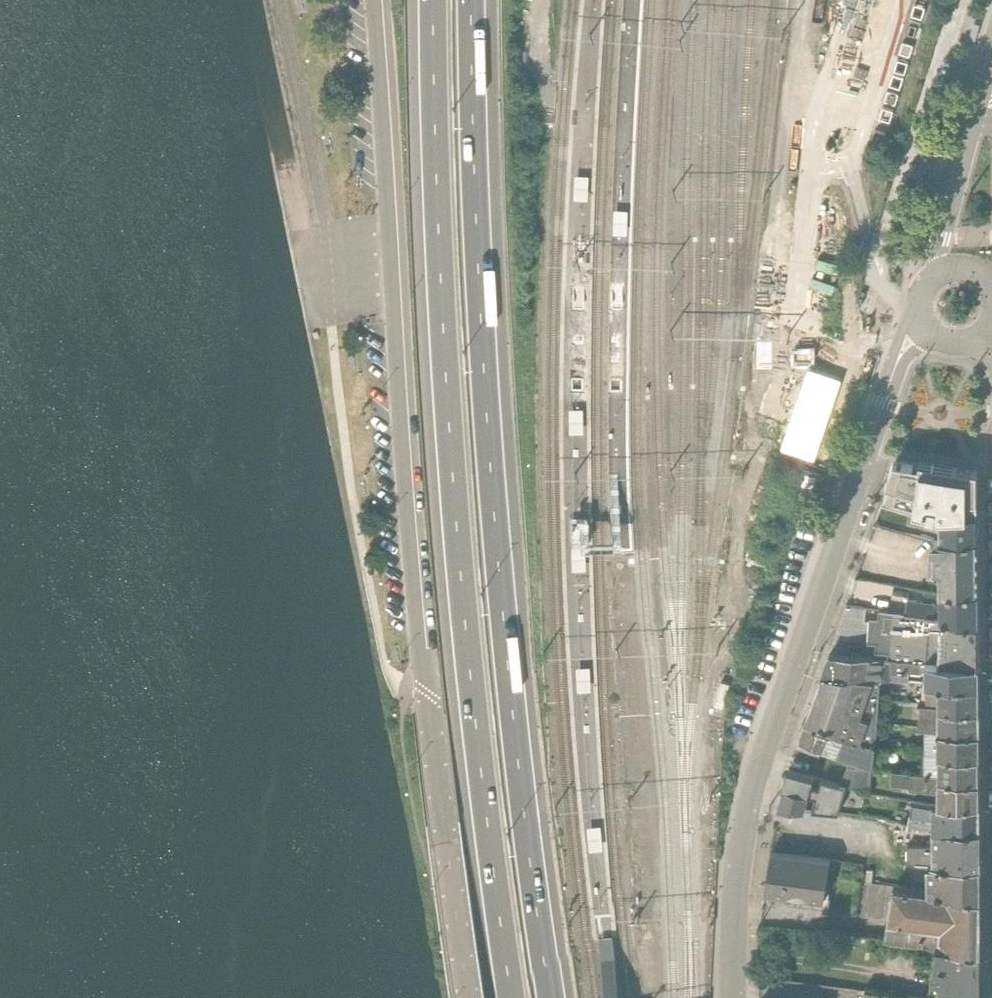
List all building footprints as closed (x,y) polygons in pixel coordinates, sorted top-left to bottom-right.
[(974,39),(979,25),(974,23),(969,37),(974,39)] [(782,447),(811,457),(820,432),(822,425),(834,390),(837,381),(813,372),(808,371),(805,381),(793,415),(782,447)] [(887,484),(916,493),(921,469),(965,477),(966,490),(966,503),(977,502),(977,472),(920,461),(919,466),(893,460),(885,483),(887,484)] [(814,495),(820,472),(802,467),(795,489),(805,492),(814,495)] [(916,493),(913,509),(938,517),(967,516),(966,503),(966,490),(965,477),(921,469),(916,493)] [(913,509),(916,493),(887,484),(882,500),(913,509)] [(966,503),(967,516),(975,516),(977,516),(977,502),(966,503)] [(938,534),(938,518),(910,510),(906,524),(938,534)] [(967,516),(938,517),(938,518),(938,534),(938,542),(975,542),(975,516),(967,516)] [(975,542),(938,542),(932,542),(932,543),(933,575),(939,574),(938,597),(950,597),(950,594),(976,595),(975,542)] [(977,628),(976,595),(950,594),(950,597),(938,597),(940,623),(977,628)] [(868,664),(826,661),(798,746),(849,763),(840,788),(789,773),(777,813),(864,826),(863,795),(876,794),(876,697),(911,698),(909,622),(882,621),(881,629),(870,629),(868,664)] [(977,628),(940,623),(938,665),(977,669),(977,628)] [(924,665),(925,687),(938,687),(977,691),(977,669),(938,665),(924,665)] [(977,691),(938,687),(937,711),(977,714),(977,691)] [(977,714),(937,711),(937,735),(977,737),(977,714)] [(977,737),(937,735),(937,758),(977,761),(977,737)] [(977,761),(937,758),(937,781),(977,785),(977,761)] [(893,790),(925,789),(924,774),(892,775),(893,790)] [(977,785),(937,781),(937,808),(977,809),(977,785)] [(937,808),(930,808),(931,837),(941,836),(941,834),(977,833),(977,809),(937,808)] [(931,837),(930,870),(978,870),(977,833),(941,834),(941,836),(931,837)] [(827,866),(772,858),(766,895),(822,902),(827,866)] [(978,870),(926,871),(925,896),(978,903),(978,870)] [(885,928),(892,892),(861,887),(855,922),(885,928)] [(892,892),(885,928),(938,934),(936,951),(950,953),(950,955),(978,959),(978,903),(925,896),(892,892)] [(598,944),(604,997),(618,997),(612,943),(611,940),(598,942),(598,944)] [(978,959),(950,955),(950,953),(936,951),(933,950),(927,994),(935,995),(935,996),(947,997),(980,997),(978,959)]
